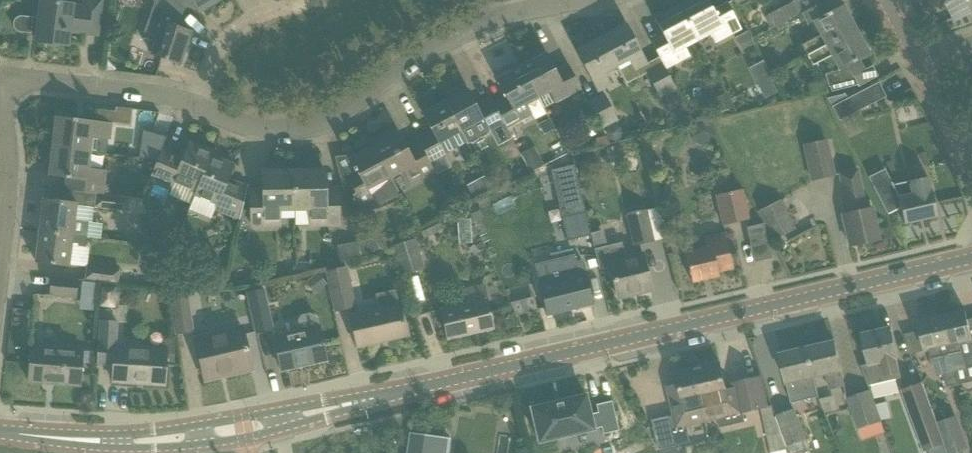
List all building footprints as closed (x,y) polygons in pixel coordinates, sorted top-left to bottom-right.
[(56,47),(59,45),(68,46),(69,31),(97,34),(102,0),(83,0),(83,5),(42,0),(41,0),(39,18),(22,16),(18,16),(14,19),(13,23),(13,27),(16,30),(20,32),(31,34),(31,32),(37,33),(36,42),(45,43),(47,45),(56,47)] [(154,2),(144,33),(156,36),(150,54),(180,64),(191,32),(179,28),(176,27),(178,22),(176,20),(185,10),(185,9),(175,0),(152,0),(154,2)] [(185,9),(194,2),(199,11),(217,0),(175,0),(185,9)] [(714,42),(740,28),(727,2),(713,9),(708,0),(688,0),(679,5),(698,40),(710,34),(714,42)] [(805,56),(857,29),(843,4),(833,9),(828,0),(825,0),(800,14),(798,14),(800,16),(801,15),(807,26),(811,23),(818,36),(800,46),(805,56)] [(953,21),(971,10),(971,4),(970,0),(941,0),(953,21)] [(765,17),(771,29),(798,14),(800,14),(793,1),(768,14),(769,15),(765,17)] [(662,64),(665,69),(690,56),(685,47),(698,40),(679,5),(654,18),(663,35),(651,42),(662,64)] [(944,12),(936,16),(940,23),(948,19),(944,12)] [(626,25),(601,38),(616,66),(626,83),(638,77),(635,71),(647,65),(635,42),(626,25)] [(830,88),(831,92),(857,85),(853,76),(865,70),(859,59),(870,53),(857,29),(805,56),(812,67),(830,58),(837,70),(832,73),(831,71),(824,75),(828,88),(830,88)] [(746,31),(735,38),(742,50),(754,44),(746,31)] [(577,51),(598,91),(610,85),(603,73),(616,66),(601,38),(577,51)] [(550,92),(556,103),(581,89),(568,64),(555,70),(546,53),(522,66),(538,98),(550,92)] [(647,72),(660,96),(675,87),(665,69),(662,64),(647,72)] [(504,124),(507,129),(532,115),(526,105),(538,98),(522,66),(497,80),(506,97),(494,104),(504,124)] [(769,79),(757,85),(764,99),(776,92),(769,79)] [(831,106),(839,120),(884,96),(877,82),(831,106)] [(447,100),(445,101),(467,142),(468,144),(489,133),(489,132),(495,129),(504,124),(494,104),(491,98),(476,106),(466,87),(459,91),(457,90),(447,95),(447,100)] [(725,93),(712,100),(719,114),(732,107),(725,93)] [(589,103),(602,128),(617,119),(604,95),(589,103)] [(420,143),(431,164),(446,155),(445,153),(467,142),(445,101),(429,109),(428,107),(421,111),(431,131),(417,138),(420,143)] [(53,148),(91,153),(93,137),(111,140),(113,123),(111,123),(115,120),(116,111),(97,109),(95,121),(57,116),(53,148)] [(690,131),(690,133),(692,138),(694,141),(697,144),(702,145),(706,145),(708,143),(717,139),(708,120),(691,124),(692,128),(690,131)] [(608,128),(606,135),(609,140),(615,142),(620,139),(623,133),(620,127),(613,125),(608,128)] [(141,158),(157,160),(162,148),(166,137),(144,131),(142,151),(141,158)] [(399,132),(373,145),(391,178),(404,171),(411,185),(435,172),(431,164),(420,143),(408,149),(405,144),(399,132)] [(605,133),(595,135),(597,144),(609,141),(605,133)] [(805,144),(813,181),(834,176),(826,140),(805,144)] [(158,160),(150,180),(154,182),(170,189),(173,183),(195,192),(194,196),(211,155),(213,152),(188,142),(182,156),(162,148),(157,160),(158,160)] [(345,178),(344,179),(353,196),(356,202),(359,207),(372,201),(376,209),(384,207),(393,203),(402,199),(390,178),(391,178),(373,145),(350,158),(357,172),(345,178)] [(96,193),(113,195),(107,185),(105,186),(107,171),(90,168),(91,153),(53,148),(49,176),(67,178),(66,190),(69,190),(96,193)] [(617,149),(607,152),(609,159),(619,157),(617,149)] [(194,196),(188,210),(211,219),(215,211),(239,221),(243,206),(247,187),(228,179),(234,165),(211,155),(194,196)] [(539,156),(526,163),(531,172),(544,165),(539,156)] [(574,165),(551,170),(567,240),(591,235),(574,165)] [(842,213),(850,246),(878,239),(871,207),(864,208),(855,169),(839,173),(848,212),(842,213)] [(311,210),(311,225),(339,225),(338,189),(325,189),(325,170),(294,171),(295,210),(311,210)] [(250,191),(251,226),(280,226),(280,211),(295,210),(294,171),(263,172),(263,190),(250,191)] [(892,185),(876,193),(887,214),(900,207),(904,223),(937,215),(931,190),(928,176),(892,185)] [(484,177),(477,180),(483,192),(490,188),(484,178),(484,177)] [(716,194),(723,225),(749,220),(743,189),(716,194)] [(94,207),(104,208),(127,211),(128,198),(113,195),(96,193),(94,207)] [(43,199),(39,230),(87,236),(89,222),(75,221),(77,204),(67,202),(62,202),(43,199)] [(758,211),(773,241),(795,229),(780,200),(758,211)] [(627,214),(634,245),(654,241),(646,209),(627,214)] [(439,223),(420,233),(424,239),(442,229),(439,223)] [(751,260),(768,258),(763,223),(746,225),(751,260)] [(55,264),(69,265),(72,243),(79,243),(78,246),(86,247),(87,237),(101,239),(101,238),(39,230),(35,261),(55,264)] [(364,241),(358,243),(361,256),(389,246),(384,232),(363,240),(364,241)] [(685,252),(692,282),(719,276),(718,272),(733,268),(725,233),(703,238),(705,248),(685,252)] [(395,247),(403,274),(423,268),(415,241),(395,247)] [(682,241),(669,243),(672,256),(685,253),(682,241)] [(357,242),(337,246),(341,263),(361,256),(358,243),(357,243),(357,242)] [(610,267),(618,298),(651,290),(642,254),(626,258),(622,242),(607,246),(594,249),(599,270),(610,267)] [(540,285),(547,315),(593,304),(582,261),(576,262),(575,255),(535,265),(540,285)] [(86,266),(85,280),(118,284),(118,283),(120,270),(86,266)] [(326,271),(336,311),(356,306),(347,266),(326,271)] [(318,273),(306,282),(315,294),(327,284),(318,273)] [(74,298),(76,298),(78,280),(71,279),(51,277),(49,295),(70,298),(74,298)] [(96,282),(78,280),(76,298),(74,298),(73,313),(93,315),(94,311),(96,283),(96,282)] [(440,309),(447,339),(493,328),(487,300),(486,300),(484,289),(464,294),(466,303),(440,309)] [(247,294),(256,333),(271,329),(262,290),(247,294)] [(171,295),(176,334),(193,331),(187,292),(171,295)] [(350,316),(357,347),(406,336),(399,305),(379,310),(350,316)] [(943,317),(955,371),(956,371),(956,372),(966,369),(964,361),(971,359),(971,337),(971,331),(966,311),(960,313),(957,310),(948,312),(946,316),(943,317)] [(274,337),(281,370),(326,360),(319,327),(318,327),(316,319),(308,313),(301,315),(296,323),(298,331),(274,337)] [(924,321),(919,322),(924,342),(926,351),(932,349),(938,375),(944,374),(955,371),(943,317),(939,317),(938,315),(935,314),(926,316),(924,318),(924,321)] [(112,381),(164,384),(166,350),(122,347),(122,343),(116,342),(117,322),(101,321),(98,364),(113,365),(112,381)] [(195,338),(205,381),(252,370),(242,327),(195,338)] [(862,366),(869,385),(902,377),(891,329),(863,335),(870,364),(862,366)] [(826,373),(830,388),(844,385),(840,369),(842,369),(835,342),(808,348),(814,376),(826,373)] [(167,346),(166,362),(174,363),(175,346),(167,346)] [(28,381),(80,385),(82,365),(83,351),(51,348),(31,347),(28,381)] [(789,382),(792,397),(794,402),(819,396),(814,376),(808,348),(781,355),(787,382),(789,382)] [(720,363),(693,369),(705,421),(718,418),(743,412),(761,408),(768,406),(766,397),(761,377),(735,384),(737,392),(728,394),(725,382),(720,363)] [(680,385),(669,388),(675,415),(670,417),(677,446),(692,442),(688,425),(705,421),(693,369),(677,373),(680,385)] [(955,371),(944,374),(947,387),(959,385),(956,372),(956,371),(955,371)] [(902,390),(925,452),(946,444),(938,423),(923,382),(902,390)] [(848,399),(860,429),(881,421),(870,391),(848,399)] [(585,395),(531,408),(539,442),(601,427),(603,434),(618,430),(611,401),(596,405),(597,412),(590,414),(585,395)] [(887,402),(876,404),(878,411),(881,420),(891,418),(887,402)] [(761,408),(768,437),(768,440),(772,452),(775,452),(789,450),(788,447),(783,434),(777,417),(775,418),(772,405),(768,406),(761,408)] [(777,416),(777,417),(783,434),(788,447),(789,450),(790,452),(803,452),(807,451),(804,441),(807,440),(796,410),(777,416)] [(938,423),(946,444),(949,452),(964,452),(964,451),(970,449),(957,416),(938,423)] [(670,417),(653,421),(660,450),(677,446),(670,417)] [(406,452),(435,452),(437,436),(409,432),(406,452)]
